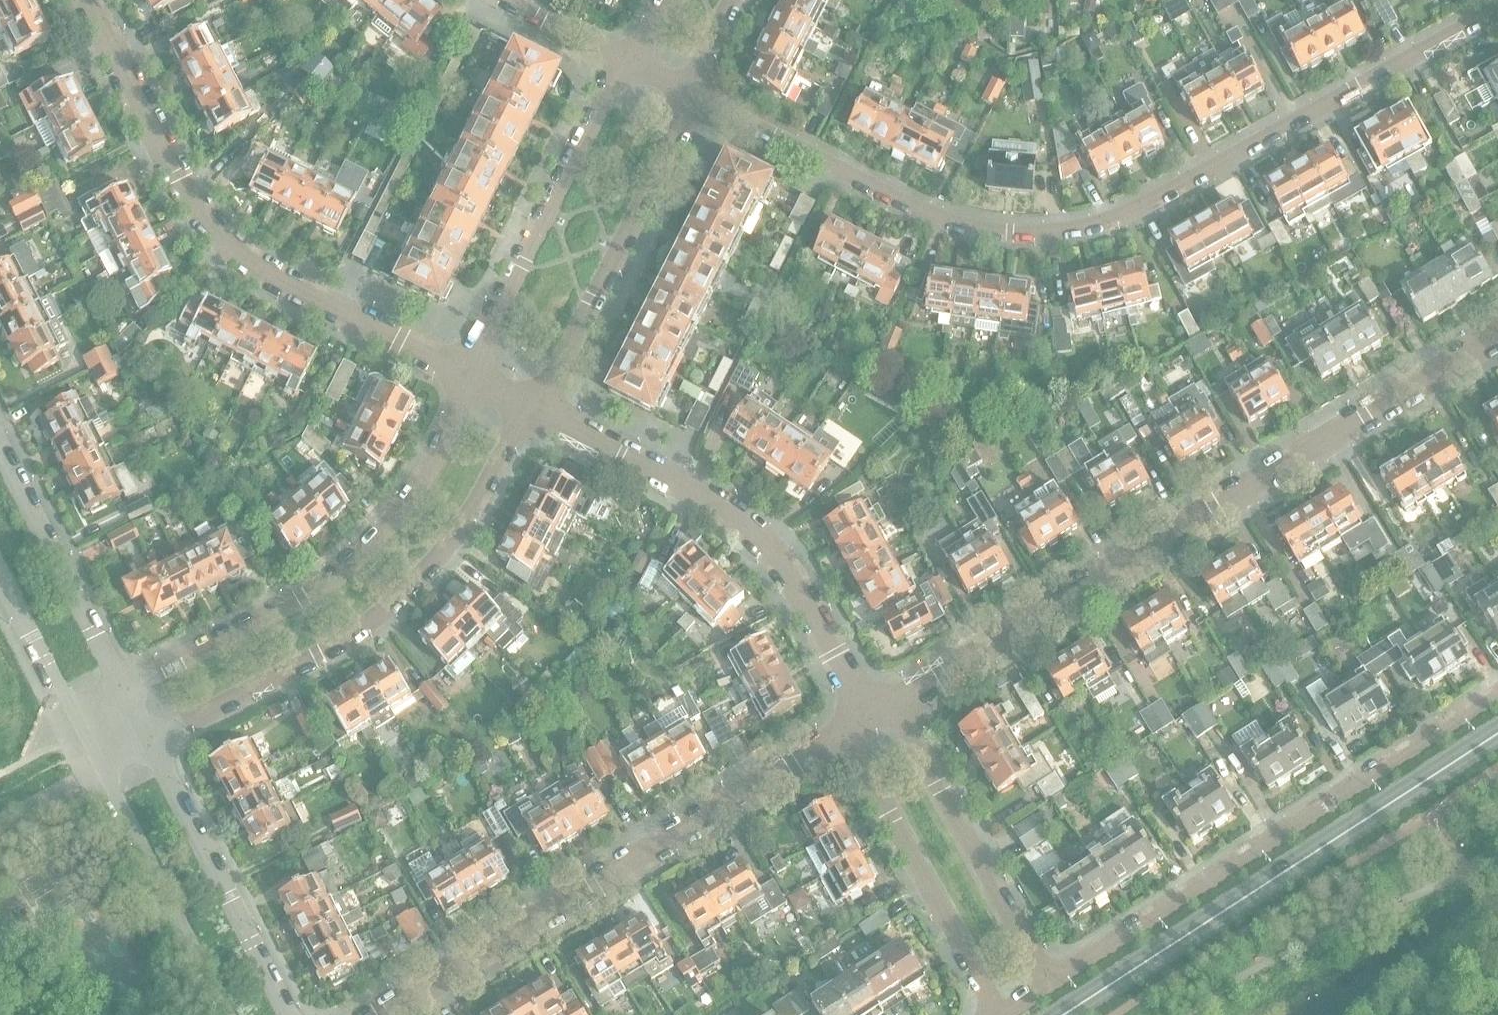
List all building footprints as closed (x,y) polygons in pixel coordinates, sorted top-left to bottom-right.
[(38,16),(39,15),(35,6),(34,7),(30,0),(19,0),(0,10),(0,27),(4,35),(5,36),(39,18),(38,16)] [(19,0),(0,0),(0,10),(19,0)] [(190,0),(145,0),(147,2),(145,3),(149,13),(152,12),(153,14),(166,8),(171,16),(193,5),(190,0)] [(332,11),(343,20),(351,10),(358,0),(341,0),(332,11)] [(389,0),(359,0),(358,2),(376,16),(389,0)] [(421,0),(389,0),(376,16),(371,22),(390,37),(394,32),(421,0)] [(439,15),(421,0),(394,32),(395,32),(396,31),(406,39),(401,46),(420,62),(433,45),(422,36),(439,15)] [(823,4),(815,0),(781,0),(780,1),(784,3),(780,11),(812,26),(816,28),(820,19),(816,17),(823,4)] [(838,0),(815,0),(823,4),(846,16),(849,10),(838,4),(840,1),(838,0)] [(1238,0),(1210,0),(1218,15),(1239,3),(1238,0)] [(1252,0),(1238,0),(1239,3),(1248,20),(1260,14),(1252,0)] [(1345,0),(1333,0),(1322,6),(1324,11),(1345,48),(1346,47),(1347,49),(1356,44),(1355,42),(1365,37),(1345,0)] [(1387,0),(1383,0),(1373,5),(1386,28),(1398,21),(1387,0)] [(267,17),(267,13),(266,11),(263,9),(260,9),(257,10),(255,13),(255,16),(257,19),(259,21),(263,21),(266,20),(267,17)] [(348,23),(355,14),(351,10),(343,20),(348,23)] [(805,40),(812,26),(780,11),(780,12),(776,10),(769,23),(773,25),(769,33),(800,49),(805,51),(823,61),(826,55),(817,50),(819,47),(805,40)] [(1345,48),(1324,11),(1302,23),(1322,60),(1342,49),(1345,48)] [(1322,60),(1302,23),(1290,30),(1282,16),(1267,24),(1277,44),(1283,41),(1287,48),(1280,52),(1293,75),(1300,71),(1301,73),(1311,67),(1312,68),(1321,63),(1320,61),(1322,60)] [(49,38),(39,18),(5,36),(4,35),(2,36),(6,45),(8,44),(14,55),(27,49),(37,44),(38,45),(46,41),(46,39),(49,38)] [(224,26),(222,20),(213,25),(216,30),(224,26)] [(1144,39),(1134,20),(1123,26),(1121,22),(1119,23),(1125,33),(1126,32),(1133,45),(1144,39)] [(1125,33),(1119,23),(1106,30),(1111,40),(1125,33)] [(835,38),(838,32),(828,27),(825,33),(835,38)] [(1243,39),(1237,28),(1227,34),(1233,45),(1243,39)] [(468,56),(479,35),(467,29),(456,50),(465,54),(468,56)] [(181,69),(221,49),(214,35),(209,37),(205,30),(170,48),(174,56),(172,57),(178,68),(179,67),(181,69)] [(793,73),(805,51),(800,49),(769,33),(768,34),(764,32),(758,45),(761,47),(757,56),(762,59),(793,73)] [(1215,53),(1209,43),(1204,46),(1210,56),(1215,53)] [(234,68),(239,66),(228,45),(221,49),(181,69),(185,79),(184,80),(188,89),(190,88),(192,91),(227,73),(226,72),(234,68)] [(557,68),(512,45),(499,71),(544,93),(547,88),(552,90),(560,74),(555,72),(557,68)] [(1066,60),(1064,48),(1052,51),(1055,63),(1066,60)] [(1099,49),(1090,54),(1094,64),(1104,59),(1099,49)] [(1265,90),(1242,49),(1233,54),(1236,59),(1223,66),(1243,102),(1245,101),(1247,103),(1256,98),(1255,96),(1265,90)] [(461,61),(465,54),(456,50),(453,57),(461,61)] [(457,68),(461,61),(453,57),(449,64),(457,68)] [(1243,102),(1223,66),(1218,57),(1217,57),(1196,69),(1201,78),(1221,114),(1243,102)] [(1478,68),(1488,85),(1477,91),(1485,106),(1496,100),(1495,99),(1497,97),(1497,57),(1478,68)] [(793,85),(798,76),(793,73),(762,59),(758,67),(754,65),(748,78),(752,80),(751,82),(782,98),(789,83),(793,85)] [(1045,100),(1038,61),(1019,64),(1025,104),(1045,100)] [(849,73),(852,67),(841,62),(838,68),(849,73)] [(237,74),(246,69),(243,64),(239,66),(234,68),(237,74)] [(285,86),(303,72),(300,69),(297,64),(277,74),(285,84),(284,85),(285,86)] [(454,75),(457,68),(449,64),(446,71),(454,75)] [(1173,64),(1168,67),(1174,78),(1179,75),(1173,64)] [(1168,67),(1162,70),(1168,81),(1174,78),(1168,67)] [(0,68),(0,89),(8,85),(0,68)] [(849,73),(838,68),(835,73),(846,78),(849,73)] [(450,83),(454,75),(446,71),(442,78),(450,83)] [(518,146),(544,94),(544,93),(499,71),(472,123),(518,146)] [(302,106),(318,88),(319,88),(303,72),(285,86),(302,106)] [(238,95),(227,73),(192,91),(196,100),(194,102),(199,111),(201,110),(203,113),(238,95)] [(83,104),(82,103),(84,102),(79,94),(78,94),(71,80),(60,86),(55,77),(20,95),(36,126),(45,121),(47,120),(48,121),(83,104)] [(446,90),(450,83),(442,78),(438,86),(446,90)] [(994,104),(1004,83),(994,78),(983,99),(994,104)] [(1221,114),(1201,78),(1190,84),(1187,79),(1177,84),(1200,126),(1211,120),(1212,122),(1221,117),(1220,115),(1221,114)] [(895,92),(900,84),(895,81),(890,89),(895,92)] [(871,140),(890,103),(895,94),(873,83),(855,118),(853,117),(849,125),(851,126),(849,129),(850,130),(871,140)] [(901,95),(905,86),(900,84),(895,92),(901,95)] [(443,97),(446,90),(438,86),(434,93),(443,97)] [(1163,144),(1145,110),(1152,106),(1148,98),(1148,96),(1143,86),(1140,86),(1126,94),(1125,97),(1130,106),(1132,108),(1134,112),(1122,119),(1142,155),(1145,154),(1145,155),(1154,151),(1154,149),(1163,144)] [(827,116),(837,96),(821,88),(816,98),(822,102),(818,111),(827,116)] [(214,134),(259,111),(249,90),(238,95),(203,113),(208,122),(205,123),(211,133),(212,132),(214,134)] [(1461,120),(1445,92),(1434,98),(1449,126),(1461,120)] [(439,105),(443,97),(434,93),(431,101),(439,105)] [(1115,105),(1109,94),(1103,97),(1109,108),(1115,105)] [(327,111),(331,102),(324,97),(319,107),(327,111)] [(427,108),(435,112),(439,105),(431,101),(427,108)] [(1431,143),(1408,102),(1382,116),(1405,157),(1404,157),(1418,182),(1423,179),(1420,173),(1428,169),(1417,150),(1431,143)] [(893,152),(911,117),(899,111),(900,108),(890,103),(871,140),(882,146),(881,148),(889,152),(890,151),(893,152)] [(938,114),(943,106),(937,103),(933,111),(938,114)] [(59,143),(94,126),(94,125),(95,124),(91,116),(89,116),(83,104),(48,121),(47,120),(45,121),(36,126),(46,146),(55,142),(56,143),(58,142),(59,143)] [(915,163),(933,125),(934,126),(938,116),(917,105),(911,117),(893,152),(896,153),(895,155),(903,159),(904,157),(913,162),(915,163)] [(943,117),(948,108),(943,106),(938,114),(943,117)] [(431,119),(435,112),(427,108),(423,115),(431,119)] [(351,122),(354,115),(346,110),(342,118),(351,122)] [(428,127),(431,119),(423,115),(420,123),(428,127)] [(943,162),(954,141),(960,144),(967,131),(938,116),(934,126),(933,125),(915,163),(937,174),(939,171),(941,172),(945,163),(943,162)] [(1405,157),(1382,116),(1354,132),(1364,150),(1358,153),(1371,176),(1404,157),(1405,157)] [(1142,155),(1122,119),(1101,131),(1120,167),(1134,160),(1136,162),(1143,158),(1141,156),(1142,155)] [(1120,167),(1101,131),(1096,122),(1084,129),(1086,132),(1076,138),(1099,179),(1109,173),(1110,175),(1119,170),(1118,169),(1120,167)] [(424,134),(428,127),(420,123),(416,130),(424,134)] [(491,199),(518,146),(472,123),(445,176),(491,199)] [(104,146),(94,126),(59,143),(58,142),(56,143),(60,151),(63,150),(69,164),(92,152),(93,154),(101,150),(101,148),(104,146)] [(421,141),(424,134),(416,130),(412,137),(421,141)] [(417,148),(421,141),(412,137),(409,144),(417,148)] [(1469,146),(1464,138),(1458,141),(1463,149),(1469,146)] [(1032,195),(1035,167),(1037,146),(993,142),(988,191),(1006,193),(1006,195),(1014,196),(1015,193),(1032,195)] [(413,155),(417,148),(409,144),(405,151),(413,155)] [(291,158),(269,147),(248,191),(259,196),(258,198),(267,203),(268,201),(270,202),(291,158)] [(1360,176),(1350,158),(1339,165),(1329,148),(1319,153),(1318,152),(1309,157),(1309,159),(1328,194),(1341,187),(1345,195),(1347,193),(1352,202),(1362,196),(1357,187),(1353,190),(1349,183),(1360,176)] [(40,157),(49,153),(47,149),(38,153),(40,157)] [(296,161),(300,153),(295,150),(291,158),(296,161)] [(1081,171),(1070,150),(1058,157),(1062,181),(1078,172),(1081,171)] [(410,163),(413,155),(405,151),(401,159),(410,163)] [(1477,176),(1465,154),(1454,161),(1467,182),(1477,176)] [(741,232),(754,205),(757,207),(759,204),(761,205),(774,178),(728,155),(726,159),(722,157),(714,173),(718,175),(700,211),(741,232)] [(293,213),(315,169),(296,161),(291,158),(270,202),(279,207),(279,209),(289,214),(290,212),(293,213)] [(406,170),(410,163),(401,159),(398,166),(406,170)] [(1328,194),(1309,159),(1298,165),(1297,164),(1287,169),(1288,171),(1287,171),(1307,206),(1319,199),(1323,207),(1326,205),(1332,201),(1328,194)] [(320,171),(324,164),(318,161),(315,169),(320,172),(320,171)] [(1467,182),(1454,161),(1445,166),(1457,187),(1467,182)] [(967,175),(972,166),(966,163),(961,172),(967,175)] [(402,177),(406,170),(398,166),(394,173),(402,177)] [(1081,171),(1078,172),(1085,184),(1093,180),(1086,168),(1081,171)] [(315,225),(337,180),(320,171),(320,172),(315,169),(293,213),(302,218),(301,220),(310,225),(311,223),(315,225)] [(341,182),(345,174),(345,173),(341,171),(337,180),(341,182)] [(1307,206),(1287,171),(1276,177),(1275,176),(1266,181),(1267,183),(1265,184),(1284,218),(1286,218),(1290,224),(1304,216),(1310,225),(1316,222),(1307,206)] [(399,185),(402,177),(394,173),(390,181),(399,185)] [(315,225),(336,235),(361,182),(345,174),(341,182),(337,180),(315,225)] [(465,250),(491,199),(445,176),(419,227),(465,250)] [(1489,197),(1477,176),(1467,182),(1479,203),(1489,197)] [(64,195),(56,180),(34,190),(41,206),(43,205),(64,195)] [(136,210),(132,201),(133,200),(128,191),(127,192),(125,187),(121,189),(116,180),(77,200),(86,218),(81,221),(88,234),(136,210)] [(395,192),(399,185),(390,181),(387,188),(395,192)] [(1373,189),(1368,181),(1361,185),(1366,193),(1373,189)] [(1482,209),(1467,182),(1457,187),(1457,188),(1446,194),(1452,205),(1463,199),(1472,215),(1482,209)] [(391,199),(395,192),(387,188),(383,195),(391,199)] [(41,206),(34,190),(8,203),(15,217),(38,206),(38,207),(41,206)] [(71,210),(64,195),(43,205),(48,215),(57,211),(59,216),(71,210)] [(387,207),(391,199),(383,195),(379,203),(387,207)] [(1404,219),(1392,197),(1381,203),(1388,217),(1393,225),(1404,219)] [(803,224),(814,203),(803,198),(792,219),(794,220),(803,224)] [(1265,231),(1249,202),(1237,208),(1233,201),(1223,207),(1222,206),(1213,211),(1213,212),(1212,213),(1232,247),(1252,236),(1253,238),(1265,231)] [(1388,217),(1381,203),(1380,201),(1371,206),(1380,222),(1388,217)] [(384,214),(387,207),(379,203),(375,210),(384,214)] [(362,223),(369,209),(359,204),(352,218),(362,223)] [(43,205),(41,206),(38,207),(39,208),(16,219),(23,232),(45,221),(43,217),(48,215),(43,205)] [(99,257),(147,232),(146,230),(148,230),(143,220),(142,221),(136,210),(88,234),(78,239),(80,244),(90,239),(99,257)] [(380,222),(384,214),(375,210),(372,217),(380,222)] [(710,292),(724,264),(741,232),(700,211),(669,272),(710,292)] [(1232,247),(1212,213),(1201,219),(1200,217),(1191,223),(1192,224),(1190,225),(1210,259),(1232,247)] [(376,229),(380,222),(372,217),(368,224),(376,229)] [(800,230),(803,224),(794,220),(792,226),(800,230)] [(838,267),(855,233),(832,221),(814,255),(838,267)] [(1292,243),(1280,222),(1270,227),(1273,233),(1279,243),(1282,249),(1292,243)] [(1490,227),(1497,241),(1497,223),(1490,227)] [(373,236),(376,229),(368,224),(364,232),(373,236)] [(1210,259),(1190,225),(1180,231),(1179,229),(1170,234),(1171,236),(1168,237),(1174,247),(1165,252),(1185,289),(1217,271),(1214,265),(1210,259)] [(797,236),(800,230),(792,226),(789,231),(797,235),(797,236)] [(448,284),(452,276),(465,250),(419,227),(392,281),(438,304),(439,300),(444,303),(452,287),(448,284)] [(115,274),(158,253),(155,248),(157,247),(154,241),(152,241),(147,232),(99,257),(107,272),(97,277),(99,282),(115,274)] [(364,262),(376,239),(372,237),(373,236),(364,232),(352,256),(364,262)] [(861,279),(878,245),(855,233),(838,267),(861,279)] [(1262,252),(1279,243),(1273,233),(1257,242),(1262,252)] [(793,246),(795,241),(794,240),(786,236),(784,242),(793,246)] [(377,241),(373,247),(382,252),(385,245),(377,241)] [(793,246),(784,242),(781,247),(790,251),(793,246)] [(1492,256),(1481,262),(1471,245),(1458,253),(1451,242),(1441,248),(1448,259),(1470,295),(1497,278),(1497,266),(1492,256)] [(891,272),(900,256),(878,245),(861,279),(882,290),(883,288),(894,294),(902,278),(891,272)] [(787,257),(790,251),(781,247),(778,252),(787,257)] [(1415,257),(1410,248),(1406,251),(1411,260),(1415,257)] [(787,257),(778,252),(775,257),(785,262),(787,257)] [(151,284),(169,275),(164,265),(166,264),(161,255),(159,256),(158,253),(115,274),(136,315),(146,309),(158,299),(151,284)] [(1427,262),(1422,253),(1415,257),(1421,266),(1427,262)] [(1240,263),(1235,254),(1229,258),(1234,267),(1240,263)] [(13,257),(2,263),(0,258),(0,259),(0,293),(24,280),(13,257)] [(782,267),(785,262),(775,257),(773,262),(782,267)] [(1470,295),(1448,259),(1424,273),(1446,310),(1470,295)] [(779,272),(782,267),(773,262),(770,268),(779,272)] [(1162,301),(1158,286),(1148,289),(1142,264),(1118,270),(1127,307),(1129,315),(1132,329),(1138,327),(1135,318),(1140,316),(1137,305),(1150,301),(1150,304),(1162,301)] [(1127,307),(1118,270),(1093,276),(1103,313),(1105,325),(1110,324),(1109,320),(1129,315),(1127,307)] [(46,277),(43,272),(35,276),(37,281),(46,277)] [(679,353),(694,324),(710,292),(669,272),(638,333),(679,353)] [(949,335),(951,325),(957,276),(932,272),(931,277),(927,276),(916,304),(927,307),(927,310),(941,312),(939,325),(944,326),(943,334),(949,335)] [(1446,310),(1424,273),(1401,287),(1423,323),(1446,310)] [(828,286),(832,278),(826,274),(822,283),(828,286)] [(976,329),(983,280),(957,276),(951,325),(976,329)] [(1105,325),(1103,313),(1093,276),(1068,282),(1073,305),(1068,306),(1071,319),(1076,318),(1077,319),(1091,316),(1093,324),(1098,322),(1099,326),(1101,335),(1108,333),(1105,325)] [(38,302),(27,279),(24,280),(0,293),(0,321),(38,302)] [(1380,297),(1375,290),(1368,279),(1358,284),(1370,303),(1380,297)] [(1002,322),(1007,284),(983,280),(976,329),(999,333),(1000,332),(1001,332),(1002,322)] [(1035,338),(1040,306),(1030,305),(1032,287),(1007,284),(1002,322),(1001,332),(1001,333),(999,333),(998,340),(1000,340),(1009,342),(1010,335),(1035,338)] [(1392,297),(1384,284),(1375,290),(1380,297),(1383,303),(1392,297)] [(852,298),(856,289),(849,286),(844,294),(852,298)] [(856,300),(860,292),(856,289),(852,298),(856,300)] [(57,298),(55,293),(46,298),(48,303),(57,298)] [(761,307),(764,302),(755,298),(753,303),(761,307)] [(211,347),(229,313),(225,310),(225,309),(216,304),(215,305),(205,300),(199,312),(187,306),(182,317),(178,316),(176,321),(164,331),(165,332),(167,330),(185,341),(184,343),(194,348),(198,340),(211,347)] [(1269,309),(1264,300),(1261,302),(1254,306),(1259,315),(1269,309)] [(49,324),(38,302),(0,321),(0,327),(3,332),(1,333),(6,342),(7,341),(9,345),(49,324)] [(759,313),(761,307),(753,303),(750,308),(759,313)] [(1382,340),(1389,335),(1373,309),(1366,314),(1362,307),(1350,314),(1344,303),(1335,308),(1342,320),(1363,355),(1373,349),(1374,350),(1381,346),(1380,344),(1383,342),(1382,340)] [(756,318),(759,313),(750,308),(747,313),(756,318)] [(1257,315),(1253,308),(1244,314),(1248,320),(1257,315)] [(1320,318),(1314,308),(1308,311),(1315,321),(1320,318)] [(1202,336),(1189,312),(1178,318),(1191,342),(1202,336)] [(233,358),(251,323),(246,321),(247,319),(238,315),(237,316),(229,313),(211,347),(209,350),(219,355),(221,352),(233,358)] [(754,323),(756,318),(747,313),(745,318),(754,323)] [(68,321),(66,316),(58,320),(60,325),(68,321)] [(751,328),(754,323),(745,318),(742,324),(751,328)] [(1065,319),(1053,320),(1056,354),(1072,353),(1070,335),(1068,335),(1067,325),(1065,325),(1065,319)] [(1363,355),(1342,320),(1321,332),(1342,368),(1353,361),(1354,363),(1361,358),(1360,357),(1363,355)] [(59,349),(58,348),(68,343),(57,321),(49,324),(9,345),(14,355),(13,356),(17,365),(19,364),(21,368),(26,365),(32,375),(60,361),(55,351),(59,349)] [(1273,341),(1261,321),(1251,327),(1263,348),(1273,341)] [(251,374),(273,335),(261,328),(262,327),(252,322),(251,324),(251,323),(233,358),(231,363),(251,373),(251,374)] [(1342,368),(1321,332),(1315,322),(1293,335),(1294,337),(1286,342),(1300,365),(1309,359),(1322,380),(1333,373),(1334,375),(1341,371),(1340,369),(1342,368)] [(748,333),(751,328),(742,324),(739,329),(748,333)] [(119,356),(141,333),(133,325),(114,345),(119,356)] [(894,355),(902,332),(891,328),(884,347),(883,351),(894,355)] [(276,380),(295,346),(283,340),(284,338),(274,333),(273,335),(251,374),(263,379),(273,385),(274,383),(276,380)] [(654,414),(668,387),(666,386),(668,383),(665,381),(679,353),(638,333),(619,371),(614,369),(606,385),(611,387),(609,391),(654,414)] [(874,372),(883,351),(884,347),(872,342),(862,367),(874,372)] [(293,399),(315,356),(304,351),(305,348),(295,344),(295,346),(276,380),(288,386),(284,394),(293,399)] [(111,360),(105,347),(84,358),(90,371),(111,360)] [(1237,358),(1231,349),(1226,352),(1232,361),(1237,358)] [(138,360),(128,351),(121,359),(130,368),(138,360)] [(1290,399),(1270,366),(1268,366),(1263,357),(1244,369),(1269,411),(1272,410),(1273,411),(1280,407),(1279,405),(1290,399)] [(731,367),(733,362),(725,358),(722,363),(731,367)] [(118,372),(111,360),(90,371),(97,383),(118,372)] [(202,375),(207,364),(201,361),(196,372),(202,375)] [(341,393),(354,368),(342,362),(329,387),(341,393)] [(728,372),(731,367),(722,363),(719,368),(728,372)] [(750,393),(759,374),(739,364),(729,384),(750,393)] [(725,378),(728,372),(719,368),(717,373),(725,378)] [(1269,411),(1244,369),(1224,382),(1229,390),(1229,391),(1249,424),(1260,417),(1261,419),(1268,415),(1267,413),(1269,411)] [(723,383),(725,378),(717,373),(714,379),(723,383)] [(406,414),(412,403),(382,388),(383,383),(382,379),(378,376),(374,375),(370,376),(367,379),(355,401),(365,406),(401,424),(402,423),(403,423),(408,415),(406,414)] [(720,388),(723,383),(714,379),(712,384),(720,388)] [(698,401),(703,391),(685,381),(680,391),(698,401)] [(1117,398),(1126,392),(1127,392),(1122,383),(1111,389),(1117,398)] [(717,393),(720,388),(712,384),(709,389),(717,393)] [(1225,395),(1219,384),(1209,389),(1209,390),(1215,401),(1216,400),(1225,395)] [(1210,425),(1218,421),(1208,405),(1210,404),(1204,394),(1201,396),(1194,386),(1169,401),(1168,402),(1170,404),(1174,412),(1200,454),(1202,452),(1204,454),(1211,449),(1210,448),(1220,441),(1210,425)] [(337,402),(341,393),(329,387),(325,396),(337,402)] [(770,418),(775,410),(779,404),(757,389),(744,408),(738,404),(732,412),(739,417),(726,436),(748,451),(770,418)] [(1117,398),(1111,389),(1103,394),(1107,403),(1117,398)] [(1169,401),(1163,390),(1157,394),(1163,405),(1168,402),(1169,401)] [(98,421),(86,398),(79,402),(74,392),(44,407),(49,417),(39,422),(44,431),(43,432),(47,441),(49,440),(52,446),(92,424),(98,421)] [(303,427),(318,398),(306,392),(291,420),(303,427)] [(712,403),(714,399),(707,395),(704,399),(712,403)] [(1086,397),(1073,401),(1080,413),(1091,407),(1086,397)] [(907,425),(925,407),(916,398),(898,416),(907,425)] [(710,408),(712,403),(704,399),(702,404),(710,408)] [(1497,399),(1483,408),(1488,416),(1489,416),(1497,430),(1497,400),(1497,399)] [(778,412),(785,403),(782,400),(779,404),(775,410),(778,412)] [(698,432),(710,408),(702,404),(699,403),(687,426),(698,432)] [(1200,454),(1174,412),(1170,404),(1152,415),(1156,423),(1154,424),(1160,432),(1159,434),(1179,466),(1190,460),(1191,461),(1198,457),(1197,455),(1200,454)] [(151,422),(169,413),(157,405),(145,411),(151,422)] [(395,435),(401,424),(365,406),(354,427),(390,446),(391,444),(392,445),(397,436),(395,435)] [(107,416),(99,420),(101,425),(110,421),(107,416)] [(992,428),(992,418),(975,417),(975,427),(992,428)] [(768,464),(790,431),(770,418),(748,451),(768,464)] [(347,424),(338,419),(336,424),(345,428),(347,424)] [(104,447),(92,424),(52,446),(56,454),(54,455),(59,464),(60,463),(63,469),(104,447)] [(810,445),(815,437),(795,424),(790,431),(768,464),(789,478),(810,445)] [(330,445),(310,427),(308,425),(301,439),(321,455),(330,445)] [(1150,484),(1130,452),(1128,452),(1124,446),(1137,438),(1129,426),(1098,444),(1105,455),(1130,496),(1132,495),(1133,496),(1141,492),(1139,490),(1150,484)] [(378,469),(390,446),(354,427),(342,451),(365,463),(364,465),(373,469),(374,467),(378,469)] [(1467,478),(1454,458),(1456,456),(1452,450),(1450,451),(1443,438),(1437,442),(1434,438),(1421,445),(1446,486),(1455,480),(1457,484),(1467,478)] [(113,447),(121,443),(119,439),(111,443),(113,447)] [(321,455),(301,439),(294,448),(313,464),(321,455)] [(1130,496),(1105,455),(1095,461),(1082,441),(1057,456),(1070,477),(1085,468),(1109,509),(1119,502),(1121,504),(1128,500),(1127,498),(1130,496)] [(808,492),(835,452),(826,446),(822,453),(810,445),(789,478),(808,492)] [(1446,486),(1421,445),(1407,454),(1409,458),(1403,462),(1428,501),(1435,496),(1433,493),(1446,486)] [(113,471),(115,469),(104,447),(63,469),(67,477),(66,478),(70,487),(72,486),(75,491),(113,471)] [(969,457),(962,461),(968,470),(975,466),(983,461),(976,451),(968,455),(969,457)] [(1070,477),(1057,456),(1047,462),(1060,483),(1070,477)] [(968,470),(962,461),(961,459),(952,475),(956,481),(963,477),(966,481),(972,478),(968,470)] [(1428,501),(1403,462),(1396,466),(1394,462),(1379,471),(1385,479),(1386,479),(1405,510),(1415,504),(1417,507),(1428,501)] [(125,497),(136,492),(123,466),(113,471),(75,491),(79,500),(77,500),(82,509),(84,509),(85,512),(90,510),(92,515),(103,509),(101,505),(123,494),(125,497)] [(975,466),(968,470),(972,478),(979,473),(975,466)] [(572,512),(583,490),(548,472),(546,474),(545,473),(540,483),(541,483),(536,494),(572,512)] [(1034,484),(1027,473),(1022,477),(1028,487),(1034,484)] [(346,506),(320,475),(301,491),(329,521),(329,520),(330,522),(338,515),(337,514),(346,506)] [(296,484),(290,477),(290,476),(286,480),(292,487),(296,484)] [(1028,487),(1022,477),(1016,480),(1023,490),(1028,487)] [(1080,526),(1059,494),(1054,485),(1049,488),(1034,497),(1059,539),(1062,537),(1063,539),(1070,535),(1069,533),(1080,526)] [(1488,491),(1497,507),(1497,485),(1488,491)] [(1360,521),(1341,490),(1320,502),(1341,537),(1362,525),(1360,521)] [(329,521),(301,491),(284,506),(310,537),(311,536),(312,537),(319,531),(318,530),(329,521)] [(278,500),(272,492),(267,496),(273,503),(278,500)] [(572,512),(536,494),(533,492),(531,494),(530,493),(525,503),(526,503),(521,513),(566,536),(566,537),(577,516),(571,513),(572,512)] [(1010,569),(990,538),(1000,532),(994,522),(998,520),(982,494),(967,502),(978,520),(959,532),(964,540),(965,541),(990,581),(992,580),(993,582),(1000,577),(999,576),(1010,569)] [(1059,539),(1034,497),(1014,509),(1019,518),(1018,519),(1025,530),(1019,534),(1032,555),(1049,545),(1051,547),(1058,542),(1057,540),(1059,539)] [(152,509),(146,498),(124,509),(130,520),(152,509)] [(874,527),(881,523),(868,502),(827,525),(838,547),(874,527)] [(1341,537),(1320,502),(1299,515),(1320,550),(1341,537)] [(310,537),(284,506),(263,523),(280,544),(279,545),(285,552),(286,551),(289,554),(310,537)] [(588,519),(590,514),(581,510),(579,514),(588,519)] [(555,558),(566,536),(521,513),(516,524),(514,523),(509,533),(511,533),(510,534),(555,558)] [(1320,550),(1299,515),(1277,528),(1289,548),(1297,560),(1299,563),(1320,550)] [(884,527),(895,521),(893,516),(885,520),(882,522),(884,527)] [(238,565),(254,556),(236,520),(217,530),(219,534),(220,533),(223,538),(202,548),(220,582),(228,579),(232,581),(239,578),(239,573),(241,571),(238,565)] [(139,538),(133,526),(132,524),(106,537),(113,551),(139,538)] [(886,549),(874,527),(838,547),(850,568),(886,549)] [(657,553),(667,534),(656,528),(646,548),(657,553)] [(1469,540),(1465,532),(1451,541),(1456,549),(1469,540)] [(568,571),(571,566),(555,558),(510,534),(505,545),(503,545),(498,554),(500,555),(498,558),(512,564),(508,572),(526,585),(532,575),(533,576),(541,562),(557,571),(559,567),(568,571)] [(181,552),(175,540),(171,543),(176,554),(181,552)] [(681,595),(711,565),(692,547),(691,549),(682,540),(675,553),(682,560),(667,574),(664,579),(681,595)] [(990,581),(965,541),(964,540),(944,552),(949,561),(948,562),(968,594),(979,588),(980,589),(987,585),(986,583),(990,581)] [(1426,565),(1413,544),(1403,550),(1416,571),(1419,569),(1426,565)] [(220,582),(202,548),(179,560),(198,594),(205,590),(210,593),(216,589),(216,584),(220,582)] [(897,570),(886,549),(850,568),(862,590),(897,570)] [(1279,579),(1266,587),(1255,569),(1243,549),(1223,561),(1249,606),(1267,595),(1276,611),(1280,608),(1285,615),(1300,606),(1296,599),(1292,601),(1279,579)] [(1416,571),(1403,550),(1390,558),(1404,579),(1416,571)] [(159,563),(153,552),(148,555),(154,565),(159,563)] [(901,562),(904,567),(923,557),(920,553),(901,562)] [(1460,578),(1446,556),(1431,565),(1445,587),(1460,578)] [(198,594),(179,560),(157,571),(175,606),(183,601),(187,604),(194,601),(194,596),(198,594)] [(651,594),(665,567),(652,560),(638,587),(651,594)] [(1249,606),(1223,561),(1200,575),(1211,595),(1222,611),(1228,619),(1249,606)] [(1445,587),(1431,565),(1429,562),(1426,565),(1419,569),(1434,594),(1445,587)] [(698,612),(728,582),(711,565),(681,595),(698,612)] [(1316,579),(1309,567),(1303,571),(1310,582),(1316,579)] [(175,606),(157,571),(155,568),(123,585),(132,601),(142,596),(152,617),(155,615),(160,618),(172,612),(172,607),(175,606)] [(874,612),(916,589),(911,580),(905,583),(897,570),(862,590),(874,612)] [(927,583),(932,580),(932,581),(938,578),(934,570),(924,576),(927,583)] [(945,615),(940,604),(952,598),(939,577),(938,578),(932,581),(932,580),(927,583),(924,584),(921,586),(927,597),(884,620),(897,642),(945,615)] [(1331,594),(1322,579),(1307,587),(1317,603),(1331,594)] [(1497,581),(1487,588),(1483,582),(1466,594),(1474,607),(1478,605),(1491,627),(1493,626),(1497,634),(1497,581)] [(733,609),(744,598),(728,582),(698,612),(715,629),(718,627),(726,635),(742,618),(733,609)] [(525,617),(507,600),(497,610),(473,586),(465,595),(464,594),(456,601),(457,602),(456,603),(484,632),(494,621),(500,627),(503,624),(517,638),(524,631),(517,625),(525,617)] [(621,587),(617,596),(631,604),(636,594),(621,587)] [(1185,628),(1177,615),(1166,596),(1145,608),(1167,644),(1187,632),(1185,628)] [(484,632),(456,603),(447,612),(446,611),(439,618),(440,619),(468,648),(484,632)] [(1329,626),(1316,604),(1304,611),(1317,633),(1329,626)] [(1167,644),(1145,608),(1123,622),(1143,653),(1150,665),(1160,659),(1156,651),(1159,649),(1167,644)] [(682,628),(692,618),(687,614),(678,624),(682,628)] [(687,632),(696,622),(692,618),(682,628),(687,632)] [(468,648),(440,619),(430,629),(429,628),(421,635),(423,636),(420,639),(448,666),(444,670),(455,682),(478,659),(468,648)] [(1462,649),(1467,645),(1458,631),(1453,635),(1442,619),(1433,624),(1434,627),(1421,635),(1445,674),(1446,673),(1447,675),(1459,667),(1458,665),(1468,659),(1462,649)] [(1446,675),(1445,674),(1421,635),(1407,644),(1400,634),(1375,650),(1388,669),(1398,662),(1411,682),(1416,678),(1423,688),(1433,682),(1434,683),(1446,675)] [(496,644),(489,637),(486,642),(493,648),(496,644)] [(778,659),(766,637),(728,658),(741,680),(778,659)] [(1115,687),(1108,675),(1088,643),(1067,656),(1088,692),(1089,691),(1094,700),(1115,687)] [(1390,695),(1377,676),(1388,669),(1375,650),(1358,661),(1363,670),(1355,675),(1356,677),(1343,686),(1368,726),(1367,724),(1368,724),(1369,725),(1381,717),(1380,716),(1390,709),(1384,699),(1390,695)] [(1252,672),(1240,652),(1229,659),(1241,679),(1252,672)] [(1299,677),(1283,653),(1272,660),(1285,681),(1287,684),(1299,677)] [(1088,692),(1067,656),(1046,669),(1065,701),(1067,704),(1088,692)] [(790,681),(778,659),(741,680),(752,701),(790,681)] [(1285,681),(1272,660),(1262,666),(1276,687),(1285,681)] [(412,697),(391,663),(381,669),(380,668),(371,673),(372,675),(370,675),(392,709),(412,697)] [(1239,681),(1230,667),(1216,675),(1224,689),(1239,681)] [(392,709),(370,675),(360,682),(359,680),(350,686),(351,688),(349,689),(371,722),(370,723),(372,726),(375,731),(396,717),(391,710),(392,709)] [(731,684),(729,678),(718,682),(720,688),(731,684)] [(801,702),(790,681),(752,701),(764,722),(801,702)] [(1368,726),(1343,686),(1330,694),(1321,681),(1307,690),(1324,718),(1332,732),(1338,728),(1345,739),(1355,732),(1356,734),(1368,726)] [(1041,710),(1025,682),(1015,688),(1032,716),(1041,710)] [(450,707),(430,683),(421,690),(440,715),(450,707)] [(371,722),(349,689),(339,695),(338,694),(329,699),(330,701),(328,702),(328,701),(327,702),(333,712),(331,713),(330,714),(328,718),(327,722),(328,726),(338,743),(348,737),(370,723),(371,722)] [(707,758),(684,722),(689,718),(691,721),(700,715),(688,694),(679,699),(683,707),(657,723),(663,732),(686,770),(707,758)] [(1175,722),(1162,700),(1151,707),(1164,729),(1169,726),(1175,722)] [(1219,725),(1205,703),(1194,710),(1208,732),(1219,725)] [(736,716),(747,710),(744,705),(733,712),(736,716)] [(1008,730),(1001,719),(1007,715),(1002,706),(994,711),(993,710),(986,715),(985,713),(979,716),(980,718),(960,730),(967,741),(965,742),(970,750),(972,749),(973,751),(1008,730)] [(1164,729),(1151,707),(1140,714),(1153,736),(1164,729)] [(1074,729),(1061,708),(1050,715),(1062,735),(1074,729)] [(1041,710),(1032,716),(1034,719),(1043,713),(1041,710)] [(1208,732),(1194,710),(1182,717),(1197,740),(1208,732)] [(319,735),(308,713),(298,718),(308,740),(319,735)] [(1308,749),(1287,716),(1284,718),(1287,722),(1266,735),(1291,776),(1293,775),(1294,777),(1306,770),(1304,767),(1312,762),(1305,751),(1308,749)] [(734,738),(723,717),(708,725),(720,745),(734,738)] [(686,770),(663,732),(657,723),(644,730),(650,740),(642,745),(665,782),(686,770)] [(375,731),(372,726),(363,732),(370,743),(379,738),(375,731)] [(985,772),(1021,750),(1008,730),(973,751),(974,752),(973,753),(976,759),(977,758),(977,759),(977,758),(985,772)] [(1078,739),(1073,731),(1064,736),(1069,744),(1078,739)] [(1291,776),(1266,735),(1254,743),(1251,739),(1239,747),(1260,780),(1262,779),(1270,789),(1277,784),(1279,787),(1290,780),(1289,777),(1291,776)] [(264,762),(254,741),(249,743),(247,738),(245,738),(239,738),(233,740),(227,743),(222,747),(219,752),(221,756),(211,761),(218,774),(216,775),(220,782),(222,781),(224,784),(260,766),(259,764),(264,762)] [(622,767),(606,742),(595,748),(595,749),(610,774),(622,767)] [(665,782),(642,745),(621,758),(644,795),(665,782)] [(1068,790),(1055,770),(1052,772),(1040,751),(1035,754),(1030,745),(1021,750),(985,772),(987,774),(985,774),(990,782),(991,781),(998,792),(1018,780),(1019,782),(1025,778),(1024,777),(1029,774),(1047,802),(1053,799),(1060,794),(1068,790)] [(610,774),(595,749),(584,756),(600,782),(611,775),(610,774)] [(284,759),(281,753),(270,759),(273,765),(284,759)] [(1139,774),(1125,753),(1115,760),(1128,781),(1139,774)] [(327,766),(324,760),(314,765),(317,771),(327,766)] [(1128,781),(1115,760),(1103,768),(1103,769),(1096,774),(1104,786),(1113,781),(1117,788),(1128,781)] [(270,787),(264,775),(260,766),(224,784),(229,795),(227,796),(231,803),(233,802),(234,805),(270,787)] [(1227,802),(1230,800),(1208,766),(1196,774),(1199,780),(1187,788),(1213,826),(1215,825),(1216,827),(1228,820),(1226,818),(1234,813),(1227,802)] [(602,807),(604,801),(599,792),(593,792),(587,782),(567,794),(589,829),(608,817),(602,807)] [(589,829),(567,794),(560,783),(539,796),(541,799),(546,807),(567,842),(589,829)] [(281,807),(270,787),(234,805),(240,816),(238,817),(242,824),(244,823),(245,826),(281,807)] [(428,799),(421,787),(408,795),(415,807),(428,799)] [(1213,826),(1187,788),(1176,795),(1174,792),(1161,800),(1181,831),(1184,830),(1191,840),(1199,835),(1201,838),(1212,830),(1211,828),(1213,826)] [(567,842),(546,807),(541,799),(539,796),(538,794),(504,814),(518,838),(527,833),(536,848),(540,845),(546,855),(567,842)] [(1067,805),(1060,794),(1053,799),(1060,810),(1067,805)] [(845,824),(840,814),(838,815),(831,801),(802,817),(816,844),(846,828),(844,824),(845,824)] [(256,847),(303,823),(292,802),(281,807),(245,826),(251,837),(249,838),(252,846),(254,844),(256,847)] [(362,821),(356,807),(331,818),(337,832),(362,821)] [(375,829),(387,822),(380,810),(368,817),(375,829)] [(509,831),(496,810),(484,817),(496,838),(509,831)] [(1049,836),(1042,826),(1049,822),(1042,812),(1035,816),(1035,815),(1012,829),(1026,851),(1049,836)] [(1152,850),(1131,818),(1126,821),(1129,825),(1109,838),(1134,877),(1137,876),(1138,879),(1150,871),(1148,868),(1156,863),(1149,852),(1152,850)] [(860,851),(855,841),(853,842),(846,828),(816,844),(806,850),(821,878),(861,856),(858,852),(860,851)] [(503,867),(506,862),(500,853),(495,853),(488,843),(486,844),(481,834),(462,846),(468,855),(466,856),(488,890),(509,877),(503,867)] [(874,836),(865,840),(870,849),(879,844),(874,836)] [(1134,877),(1109,838),(1097,846),(1094,842),(1085,848),(1087,852),(1113,891),(1120,887),(1121,889),(1133,881),(1132,879),(1134,877)] [(337,862),(327,843),(300,857),(309,876),(337,862)] [(1113,891),(1087,852),(1066,865),(1092,905),(1095,903),(1096,906),(1108,898),(1106,895),(1113,891)] [(467,903),(446,868),(440,858),(435,861),(430,854),(410,867),(420,883),(417,886),(427,902),(436,897),(447,915),(467,903)] [(488,890),(466,856),(446,868),(467,903),(488,890)] [(875,878),(870,868),(868,869),(861,856),(821,878),(820,879),(835,905),(847,899),(876,883),(873,879),(875,878)] [(783,863),(780,857),(772,861),(775,867),(783,863)] [(759,889),(752,877),(753,876),(749,870),(748,871),(743,862),(733,868),(732,866),(723,872),(724,874),(721,876),(743,912),(751,925),(787,903),(773,880),(759,889)] [(786,868),(783,863),(775,867),(778,873),(786,868)] [(403,877),(396,865),(383,872),(390,884),(403,877)] [(1092,905),(1066,865),(1046,878),(1044,874),(1039,877),(1060,910),(1063,908),(1070,919),(1078,914),(1080,916),(1091,908),(1090,906),(1092,905)] [(291,917),(340,893),(329,872),(280,896),(286,908),(285,909),(288,916),(290,915),(291,917)] [(743,912),(721,876),(711,882),(710,880),(701,885),(702,887),(699,889),(721,925),(743,912)] [(408,900),(403,889),(391,895),(396,905),(408,900)] [(708,933),(721,925),(699,889),(696,891),(694,889),(685,894),(687,896),(677,903),(681,910),(680,911),(685,918),(686,918),(706,950),(690,960),(701,977),(717,968),(715,965),(721,961),(712,947),(715,945),(708,933)] [(811,904),(803,889),(788,897),(796,912),(811,904)] [(302,939),(361,910),(360,909),(351,914),(340,893),(291,917),(297,929),(296,930),(299,938),(301,937),(302,939)] [(430,931),(416,909),(407,915),(420,937),(430,931)] [(348,942),(342,931),(365,919),(361,910),(302,939),(308,950),(306,951),(310,959),(312,958),(313,961),(359,938),(358,937),(348,942)] [(867,937),(890,923),(883,911),(859,925),(867,937)] [(420,937),(407,915),(397,921),(411,943),(420,937)] [(669,961),(653,934),(654,933),(650,927),(648,927),(643,918),(634,924),(632,922),(624,927),(625,929),(623,931),(645,968),(653,981),(665,973),(664,971),(673,966),(670,960),(669,961)] [(759,939),(751,925),(746,928),(754,942),(759,939)] [(388,935),(383,926),(370,932),(375,942),(388,935)] [(645,968),(623,931),(612,937),(611,935),(601,941),(603,943),(600,944),(623,982),(645,968)] [(840,948),(833,936),(816,947),(813,949),(819,961),(839,949),(840,948)] [(369,958),(359,938),(313,961),(319,972),(317,973),(321,980),(323,979),(324,982),(330,979),(333,985),(358,973),(355,966),(369,958)] [(922,974),(926,971),(908,943),(879,962),(904,1000),(929,984),(922,974)] [(623,982),(600,944),(597,947),(595,944),(586,950),(588,952),(578,958),(590,979),(589,980),(594,987),(589,990),(601,1008),(627,992),(622,983),(623,982)] [(701,977),(690,960),(690,959),(678,966),(691,989),(703,981),(701,977)] [(904,1000),(879,962),(857,976),(882,1014),(904,1000)] [(857,976),(833,991),(849,1014),(881,1014),(882,1014),(857,976)] [(572,990),(560,998),(549,980),(539,986),(537,984),(528,990),(530,992),(527,994),(539,1014),(587,1014),(572,990)] [(833,991),(808,1007),(797,991),(784,999),(795,1014),(806,1014),(809,1013),(811,1014),(849,1014),(833,991)] [(527,994),(517,1000),(515,998),(506,1003),(508,1005),(505,1007),(510,1014),(539,1014),(527,994)] [(732,999),(711,994),(720,1007),(730,1001),(732,999)] [(784,999),(773,1006),(779,1014),(795,1014),(784,999)] [(692,1004),(675,1014),(699,1014),(692,1004)] [(505,1007),(501,1009),(500,1007),(491,1012),(492,1014),(491,1014),(510,1014),(505,1007)]
